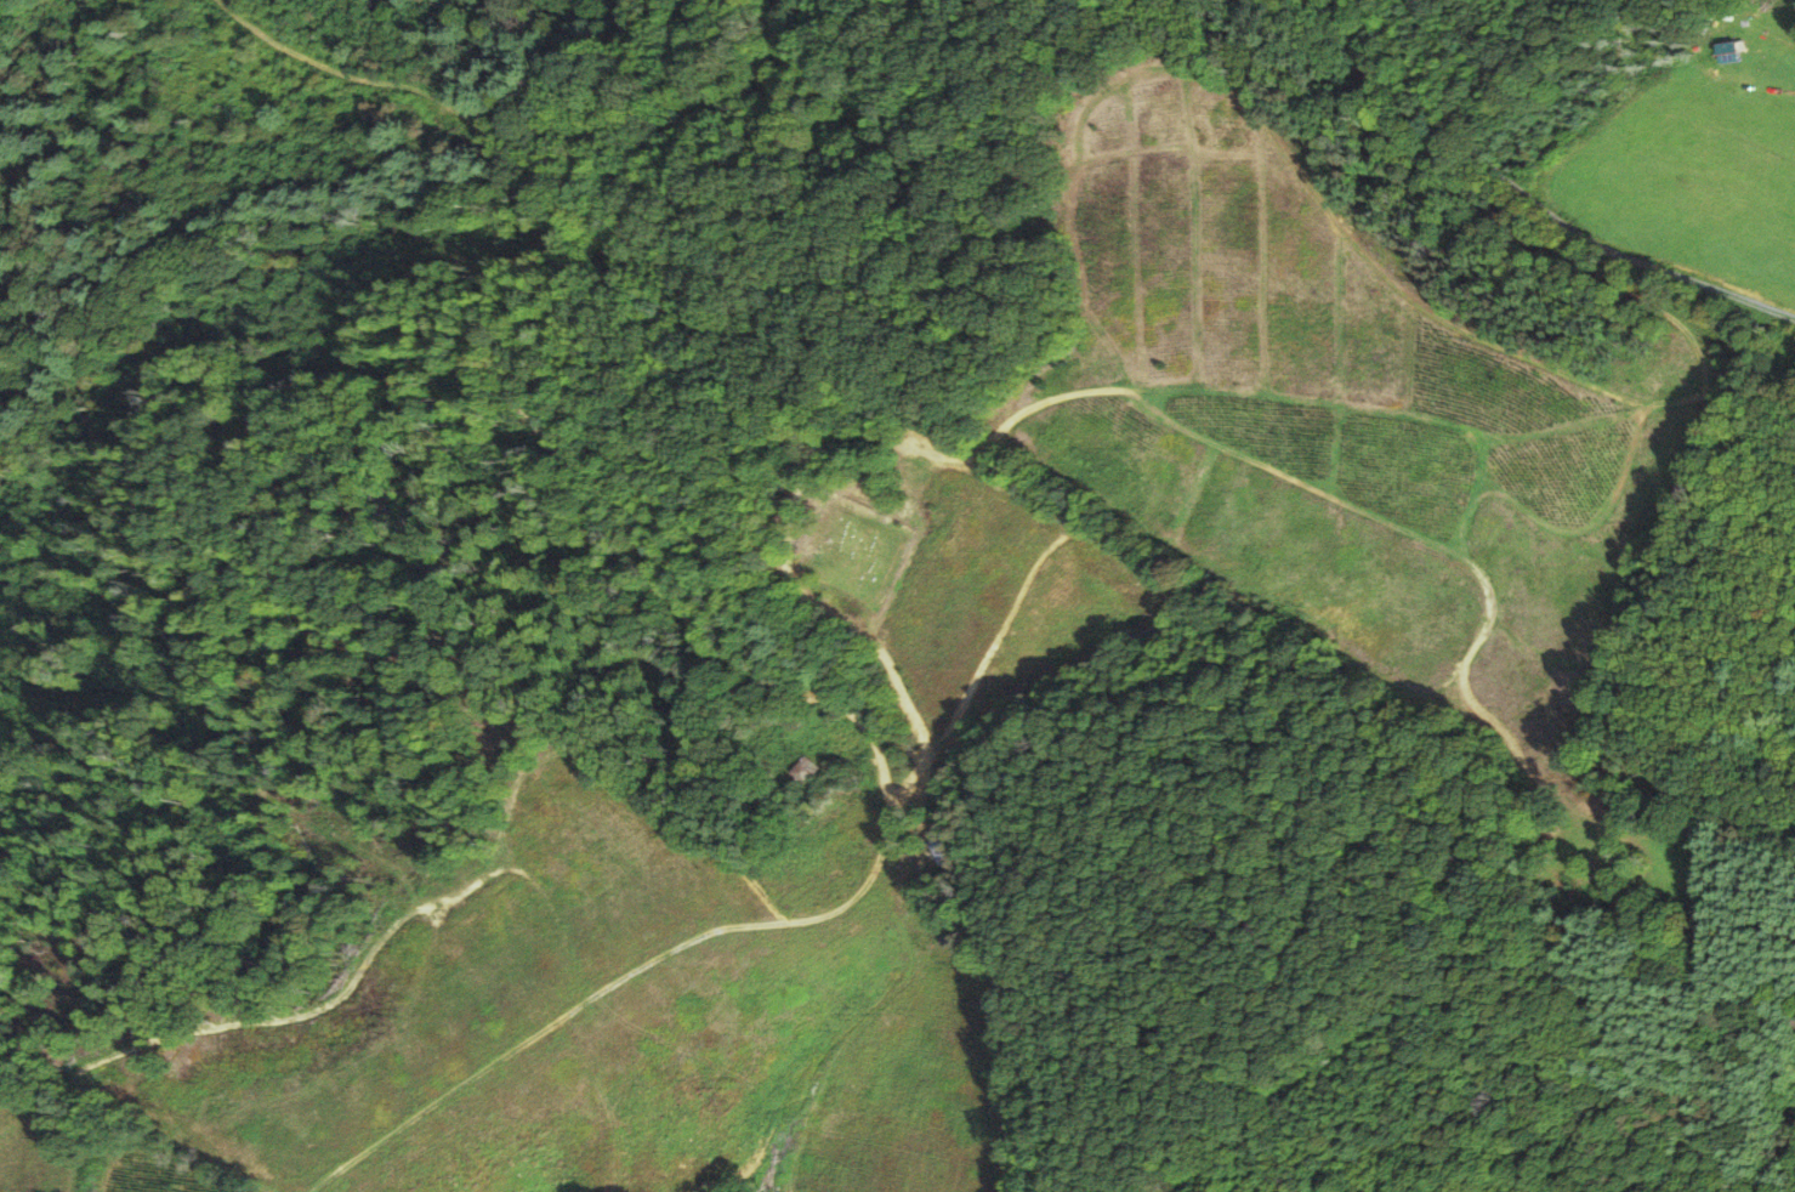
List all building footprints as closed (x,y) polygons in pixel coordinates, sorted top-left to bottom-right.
[(820,770),(805,755),(788,772),(803,786),(820,770)]
